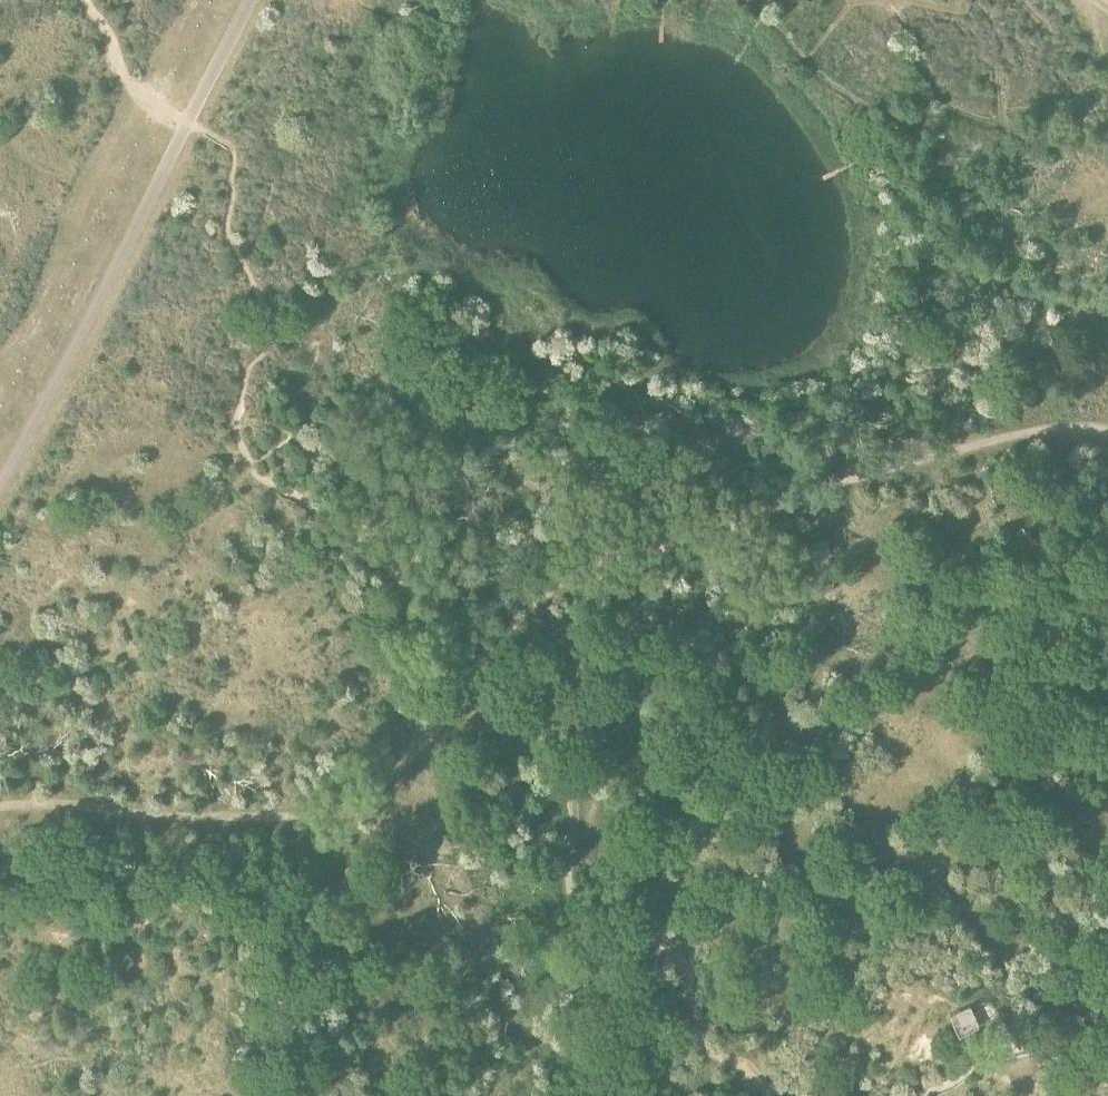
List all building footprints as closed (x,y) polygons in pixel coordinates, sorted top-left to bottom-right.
[(977,1016),(972,1005),(952,1013),(961,1033),(980,1024),(977,1016)]
